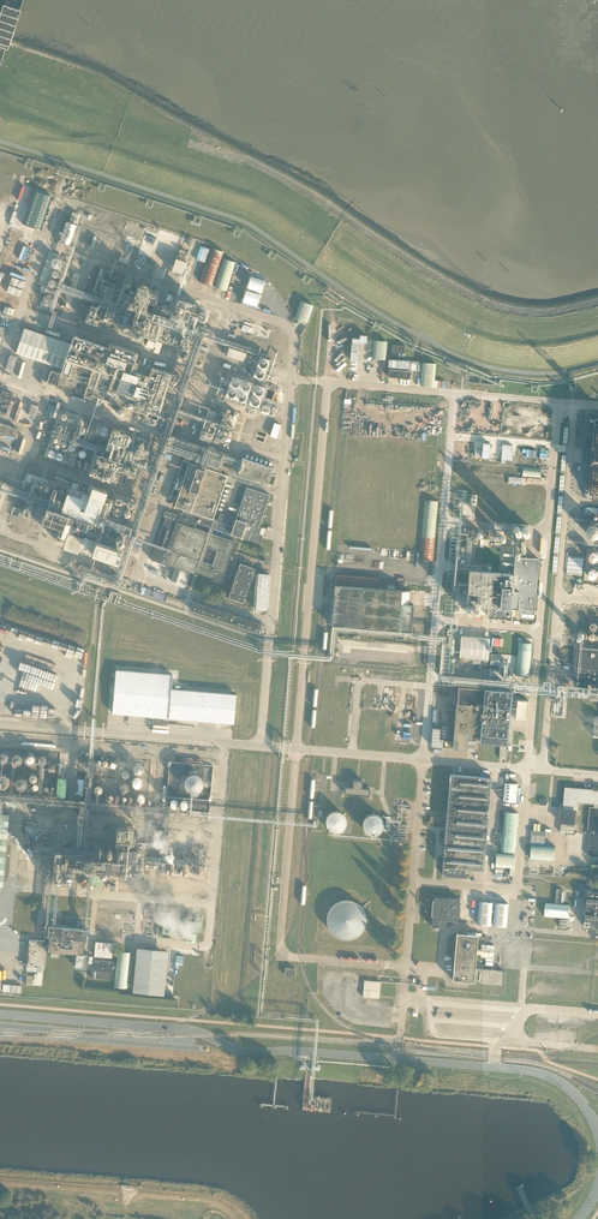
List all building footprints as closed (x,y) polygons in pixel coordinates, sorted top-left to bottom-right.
[(8,48),(21,10),(4,4),(0,15),(0,45),(8,48)] [(0,178),(0,194),(9,197),(14,183),(0,178)] [(29,204),(27,209),(24,220),(22,224),(40,230),(51,196),(34,190),(22,186),(17,200),(29,204)] [(60,241),(70,244),(77,225),(67,221),(60,241)] [(200,281),(212,286),(224,252),(212,248),(200,281)] [(214,286),(227,291),(236,262),(224,258),(214,286)] [(171,319),(176,305),(172,304),(171,309),(167,308),(168,306),(163,304),(163,306),(157,304),(158,299),(156,299),(158,292),(151,290),(151,288),(147,287),(147,284),(141,282),(140,284),(138,284),(135,292),(125,288),(126,287),(129,288),(131,281),(125,279),(123,284),(120,283),(119,286),(102,280),(88,321),(99,325),(100,321),(149,337),(146,345),(153,348),(154,345),(156,346),(154,351),(159,353),(162,342),(178,347),(186,324),(171,319)] [(208,317),(210,309),(215,310),(217,303),(204,300),(201,309),(204,310),(203,315),(208,317)] [(295,318),(308,322),(314,305),(301,301),(295,318)] [(286,316),(289,307),(277,303),(274,312),(286,316)] [(9,324),(7,324),(1,322),(0,321),(0,352),(9,324)] [(24,327),(16,352),(63,368),(61,374),(51,370),(47,382),(57,386),(74,392),(78,380),(89,383),(89,385),(94,387),(92,394),(148,413),(151,405),(159,408),(166,384),(177,388),(181,375),(172,372),(171,373),(152,367),(149,376),(132,370),(133,366),(136,367),(138,362),(135,361),(137,353),(137,352),(110,343),(110,344),(109,347),(74,335),(71,343),(24,327)] [(360,360),(363,339),(355,338),(352,359),(360,360)] [(372,358),(385,359),(387,341),(374,340),(372,358)] [(392,351),(404,352),(405,345),(393,344),(392,351)] [(226,355),(244,361),(246,352),(229,347),(226,355)] [(253,376),(263,379),(269,359),(260,356),(253,376)] [(338,368),(347,368),(347,357),(338,357),(338,368)] [(388,366),(409,368),(410,361),(389,359),(388,366)] [(410,370),(421,371),(422,363),(419,363),(419,362),(412,361),(412,363),(411,363),(410,370)] [(449,367),(457,370),(459,364),(451,361),(449,367)] [(434,387),(436,363),(422,362),(420,385),(434,387)] [(388,377),(410,378),(410,371),(389,369),(388,377)] [(222,395),(245,403),(253,382),(230,374),(222,395)] [(265,387),(256,384),(249,403),(259,406),(265,387)] [(14,401),(16,398),(12,397),(13,394),(3,390),(1,394),(0,394),(0,397),(0,398),(0,399),(0,413),(6,415),(11,400),(14,401)] [(29,425),(37,399),(23,395),(15,420),(29,425)] [(272,409),(277,411),(278,408),(273,406),(274,405),(262,401),(261,401),(259,406),(262,407),(261,409),(262,410),(261,413),(273,416),(274,414),(271,413),(272,409)] [(227,416),(208,409),(201,429),(221,436),(221,434),(231,437),(236,424),(226,420),(227,416)] [(592,419),(590,437),(597,438),(596,453),(589,452),(587,467),(595,468),(594,480),(586,479),(585,499),(593,499),(594,490),(597,490),(597,419),(592,419)] [(277,438),(281,425),(275,422),(270,435),(277,438)] [(16,437),(19,429),(0,423),(0,432),(16,437)] [(100,442),(93,464),(90,472),(112,480),(114,471),(133,478),(141,456),(134,454),(139,439),(125,434),(125,432),(119,430),(119,428),(113,426),(109,438),(96,434),(94,441),(100,442)] [(476,442),(474,457),(489,458),(490,443),(476,442)] [(502,444),(501,463),(504,463),(505,459),(512,460),(513,445),(502,444)] [(243,458),(238,472),(267,482),(273,484),(276,476),(269,474),(271,468),(243,458)] [(178,518),(176,520),(175,521),(165,518),(151,559),(148,558),(145,565),(159,570),(161,563),(166,564),(174,567),(170,580),(176,582),(176,583),(183,585),(184,582),(187,583),(191,573),(222,583),(236,541),(212,533),(215,523),(217,523),(215,529),(229,533),(234,518),(220,513),(218,521),(216,520),(216,519),(213,518),(228,475),(190,462),(183,460),(171,495),(178,497),(175,506),(185,509),(184,513),(181,512),(179,518),(178,518)] [(522,476),(540,478),(541,469),(523,467),(522,476)] [(35,476),(22,515),(60,528),(56,539),(65,543),(69,531),(111,545),(124,506),(35,476)] [(230,534),(259,544),(262,535),(259,534),(261,527),(259,527),(270,495),(247,487),(230,534)] [(420,560),(433,561),(438,501),(425,500),(420,560)] [(177,514),(165,511),(163,516),(175,520),(177,514)] [(512,532),(529,534),(529,524),(513,523),(512,532)] [(64,547),(72,550),(77,535),(69,532),(64,547)] [(86,548),(101,553),(104,543),(84,536),(80,547),(86,549),(86,548)] [(534,614),(539,558),(520,557),(520,552),(515,552),(514,573),(468,570),(467,584),(459,583),(458,591),(466,592),(465,604),(488,606),(488,616),(510,618),(511,608),(522,609),(522,613),(534,614)] [(241,564),(229,598),(244,604),(256,570),(241,564)] [(597,581),(597,568),(591,568),(591,574),(586,575),(586,581),(597,581)] [(259,573),(256,609),(266,610),(269,574),(259,573)] [(336,584),(380,588),(381,580),(337,576),(336,584)] [(401,592),(335,586),(332,627),(409,633),(411,608),(400,606),(401,592)] [(166,594),(154,591),(152,597),(163,601),(166,594)] [(184,601),(167,595),(165,601),(182,607),(184,601)] [(194,602),(191,610),(259,633),(262,625),(194,602)] [(6,633),(8,623),(0,621),(0,631),(6,633)] [(21,633),(22,627),(10,624),(7,633),(16,635),(17,632),(21,633)] [(489,638),(461,636),(460,657),(488,660),(489,638)] [(532,643),(519,642),(516,674),(529,675),(532,643)] [(10,681),(29,688),(26,684),(32,680),(35,681),(32,676),(33,675),(35,676),(36,673),(39,671),(41,674),(38,681),(49,685),(42,674),(52,677),(50,674),(56,670),(43,666),(44,662),(47,665),(48,661),(46,660),(46,658),(20,649),(12,673),(15,674),(14,676),(12,674),(10,681)] [(579,649),(575,681),(597,683),(597,650),(579,649)] [(147,716),(235,723),(237,694),(172,689),(173,675),(142,672),(116,670),(113,713),(130,715),(147,716)] [(363,687),(362,705),(378,707),(379,689),(363,687)] [(458,705),(457,705),(453,747),(465,748),(466,731),(481,733),(480,742),(505,744),(510,692),(485,689),(459,687),(458,705)] [(8,708),(7,714),(57,717),(58,708),(42,707),(42,709),(33,709),(33,707),(26,707),(25,709),(16,709),(8,708)] [(411,742),(414,717),(399,715),(396,741),(411,742)] [(433,728),(431,746),(442,747),(443,740),(439,739),(440,728),(433,728)] [(474,752),(475,741),(468,740),(467,751),(474,752)] [(9,751),(1,752),(1,760),(9,759),(9,751)] [(21,752),(15,755),(18,761),(24,758),(21,752)] [(207,776),(192,770),(186,785),(201,791),(207,776)] [(10,773),(0,773),(0,783),(10,783),(10,773)] [(443,867),(442,874),(444,874),(445,876),(466,877),(467,876),(469,876),(469,870),(473,870),(483,871),(490,778),(451,775),(448,812),(443,867)] [(27,777),(18,777),(18,785),(27,785),(27,777)] [(68,780),(59,779),(58,798),(67,798),(68,780)] [(345,793),(369,795),(370,789),(362,788),(362,781),(353,780),(353,787),(345,787),(345,793)] [(504,801),(516,802),(518,783),(505,782),(504,801)] [(550,796),(552,785),(545,784),(543,795),(550,796)] [(559,823),(561,823),(561,825),(575,826),(576,823),(577,810),(578,810),(578,802),(596,804),(597,804),(597,807),(596,807),(589,806),(588,828),(590,829),(597,829),(597,789),(597,790),(594,790),(594,789),(593,789),(565,787),(563,806),(563,808),(560,807),(559,823)] [(518,812),(504,811),(501,850),(514,852),(518,812)] [(326,821),(326,822),(326,823),(326,824),(327,825),(327,826),(327,827),(328,827),(328,828),(329,829),(330,830),(331,830),(332,831),(333,831),(334,832),(335,832),(336,832),(337,832),(338,831),(339,831),(340,831),(341,830),(342,830),(343,829),(344,828),(344,827),(345,826),(345,825),(345,824),(346,823),(346,822),(346,821),(345,820),(345,819),(345,818),(344,818),(344,817),(344,816),(343,815),(342,815),(342,814),(341,814),(340,813),(339,813),(338,813),(337,812),(336,812),(335,812),(334,813),(333,813),(332,813),(331,814),(330,814),(329,815),(329,816),(328,816),(328,817),(327,818),(327,819),(326,820),(326,821)] [(364,824),(364,825),(364,826),(364,827),(364,828),(364,829),(365,830),(366,831),(366,832),(367,832),(368,833),(369,833),(369,834),(370,834),(371,834),(372,835),(373,835),(374,835),(375,835),(375,834),(376,834),(377,834),(378,833),(379,833),(380,832),(381,831),(382,830),(382,829),(383,828),(383,827),(383,826),(383,825),(383,824),(383,823),(383,822),(383,821),(382,821),(382,820),(381,819),(381,818),(380,818),(379,817),(378,816),(377,816),(376,816),(375,815),(374,815),(373,815),(372,815),(371,815),(370,816),(369,816),(368,816),(368,817),(367,818),(366,818),(366,819),(365,820),(364,821),(364,822),(364,823),(364,824)] [(0,821),(0,880),(3,881),(8,821),(0,821)] [(546,831),(546,824),(544,823),(543,831),(531,830),(531,843),(545,844),(546,831)] [(590,829),(590,833),(589,833),(587,855),(597,856),(597,829),(590,829)] [(577,835),(571,835),(569,853),(583,854),(585,832),(578,831),(577,835)] [(43,843),(33,842),(32,854),(41,855),(43,843)] [(555,846),(531,844),(530,858),(554,859),(555,846)] [(64,867),(141,874),(143,854),(66,847),(64,867)] [(514,854),(496,853),(495,866),(513,867),(514,854)] [(160,875),(197,878),(199,860),(162,857),(160,875)] [(588,889),(585,924),(597,925),(597,890),(588,889)] [(434,896),(432,926),(446,927),(447,920),(458,921),(460,899),(434,896)] [(335,905),(334,906),(333,907),(331,908),(330,910),(330,911),(329,912),(328,914),(328,915),(327,917),(327,919),(327,920),(327,922),(327,923),(327,925),(328,926),(328,928),(329,929),(330,931),(331,932),(332,933),(333,935),(334,936),(335,937),(336,938),(338,938),(339,939),(341,939),(342,940),(344,940),(345,940),(347,940),(349,940),(350,940),(352,940),(353,939),(355,939),(356,938),(357,937),(359,936),(360,935),(361,934),(362,933),(363,931),(364,930),(365,929),(365,927),(366,926),(366,924),(366,922),(366,921),(366,919),(366,918),(365,916),(365,915),(364,913),(364,912),(363,910),(362,909),(361,908),(360,907),(359,906),(357,905),(356,904),(355,903),(353,902),(352,902),(350,902),(348,901),(347,901),(345,901),(344,902),(342,902),(341,902),(339,903),(338,904),(336,904),(335,905)] [(479,901),(477,924),(491,925),(492,902),(479,901)] [(495,902),(493,925),(506,926),(508,903),(495,902)] [(570,905),(546,902),(545,915),(569,917),(570,905)] [(186,929),(200,930),(200,921),(186,920),(186,929)] [(163,932),(172,933),(172,924),(163,923),(163,932)] [(59,957),(59,952),(77,954),(76,966),(86,967),(87,954),(83,954),(84,940),(86,940),(87,928),(48,925),(47,936),(45,936),(45,940),(29,939),(27,965),(43,966),(44,949),(48,949),(48,951),(51,951),(50,957),(59,957)] [(457,935),(453,980),(461,981),(461,982),(465,983),(465,981),(474,982),(475,975),(476,976),(475,983),(502,985),(503,970),(475,968),(476,953),(481,954),(481,957),(493,957),(494,948),(487,947),(481,947),(481,949),(477,949),(478,937),(478,934),(467,933),(467,932),(463,931),(461,931),(461,933),(457,933),(457,935)] [(112,958),(113,943),(96,942),(94,956),(112,958)] [(168,950),(137,947),(133,991),(164,994),(168,950)] [(114,986),(127,988),(131,952),(118,951),(114,986)] [(113,972),(114,961),(93,960),(92,970),(107,972),(107,973),(91,972),(91,979),(112,981),(113,974),(110,974),(110,972),(113,972)] [(285,974),(294,975),(295,968),(285,967),(285,974)] [(378,998),(378,995),(379,983),(363,982),(362,997),(378,998)] [(24,992),(25,985),(14,984),(13,991),(24,992)]
